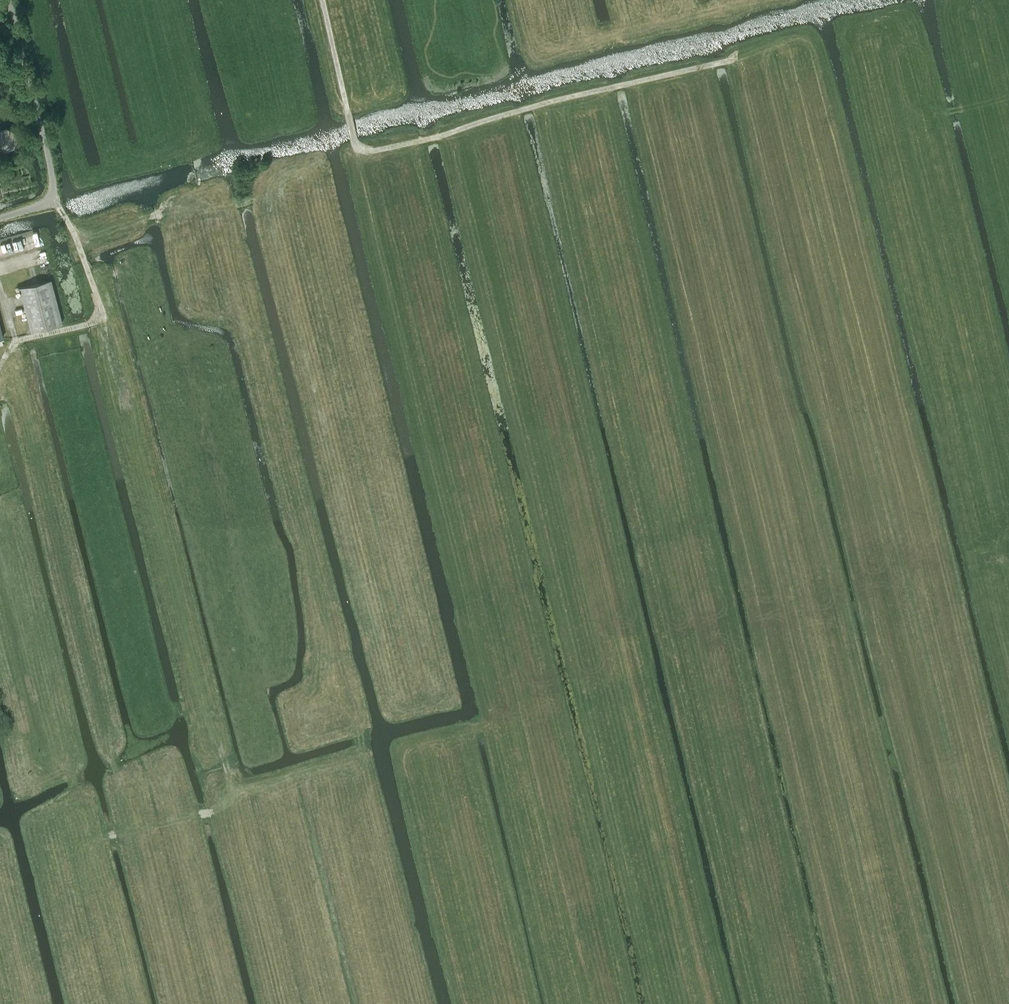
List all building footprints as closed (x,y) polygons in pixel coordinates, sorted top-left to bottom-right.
[(0,128),(0,148),(5,150),(14,146),(17,138),(14,129),(5,126),(0,128)] [(19,287),(27,320),(29,331),(62,323),(50,279),(19,287)]
